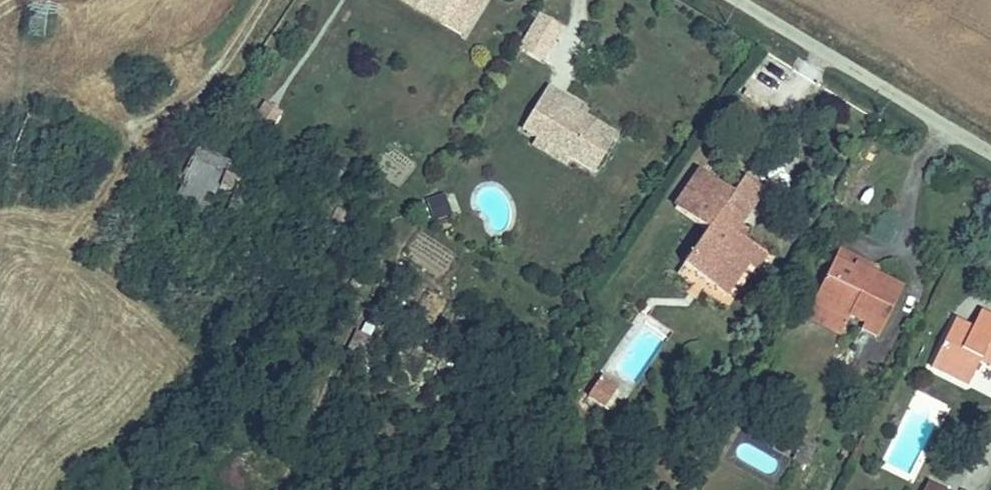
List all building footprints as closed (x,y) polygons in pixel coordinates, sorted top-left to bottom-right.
[(422,0),(400,0),(416,12),(423,1),(422,0)] [(423,1),(445,16),(456,0),(422,0),(423,1)] [(517,47),(543,63),(566,26),(539,10),(517,47)] [(30,35),(45,36),(45,17),(30,17),(30,35)] [(513,129),(531,141),(565,163),(588,178),(612,140),(558,105),(562,98),(543,85),(513,129)] [(269,128),(281,113),(266,101),(254,117),(269,128)] [(179,136),(155,185),(231,226),(255,178),(179,136)] [(565,163),(531,141),(523,152),(558,174),(565,163)] [(742,263),(753,245),(730,232),(757,188),(736,176),(725,193),(694,174),(670,209),(702,228),(677,267),(722,294),(742,263)] [(838,244),(830,261),(848,269),(853,260),(872,269),(874,261),(838,244)] [(763,251),(753,245),(742,263),(752,269),(763,251)] [(830,261),(809,303),(850,321),(854,314),(869,321),(866,330),(878,335),(904,284),(872,269),(853,260),(848,269),(830,261)] [(850,321),(809,303),(802,318),(842,337),(850,321)] [(921,374),(959,390),(971,366),(990,374),(990,326),(982,322),(972,341),(943,328),(921,374)] [(597,402),(609,385),(596,376),(584,393),(597,402)]
